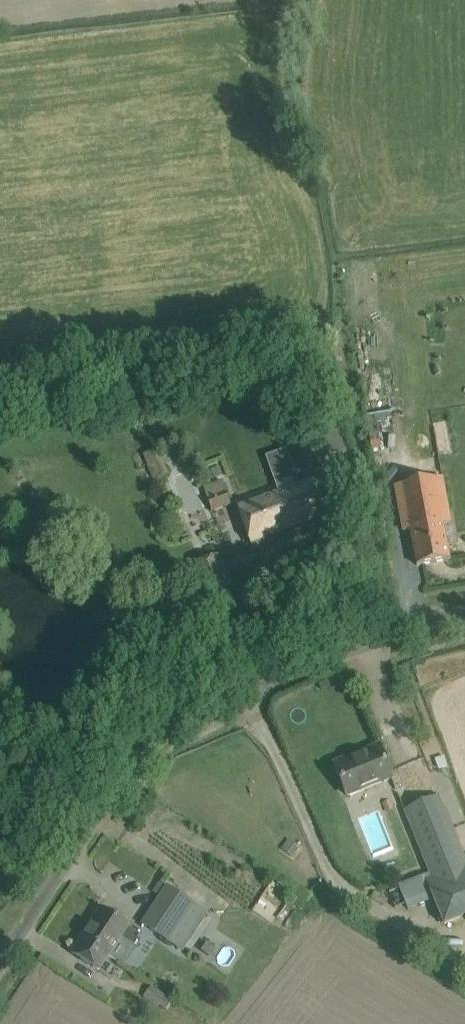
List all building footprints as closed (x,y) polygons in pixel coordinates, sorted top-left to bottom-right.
[(336,427),(297,441),(307,471),(346,457),(336,427)] [(143,454),(153,479),(169,473),(158,448),(143,454)] [(287,450),(265,457),(275,483),(296,476),(287,450)] [(304,526),(327,518),(312,475),(297,481),(299,485),(280,492),(278,487),(236,502),(254,550),(306,531),(304,526)] [(444,524),(451,523),(443,477),(395,486),(404,531),(411,530),(417,566),(450,560),(444,524)] [(223,480),(204,487),(212,512),(231,505),(223,480)] [(235,588),(221,554),(193,565),(207,600),(235,588)] [(335,764),(348,796),(392,778),(379,746),(378,747),(379,751),(353,761),(352,757),(335,764)] [(444,756),(436,759),(439,769),(447,766),(444,756)] [(404,810),(429,873),(438,897),(433,899),(444,926),(463,919),(464,918),(464,856),(441,795),(436,797),(433,799),(404,810)] [(141,924),(183,952),(209,913),(166,885),(165,886),(159,882),(152,892),(159,897),(141,924)] [(86,931),(113,948),(120,938),(133,947),(138,940),(139,941),(141,938),(140,937),(141,935),(128,926),(106,912),(98,924),(93,920),(86,931)] [(99,970),(113,948),(86,931),(72,953),(99,970)] [(154,986),(146,995),(166,1011),(173,1002),(154,986)]
